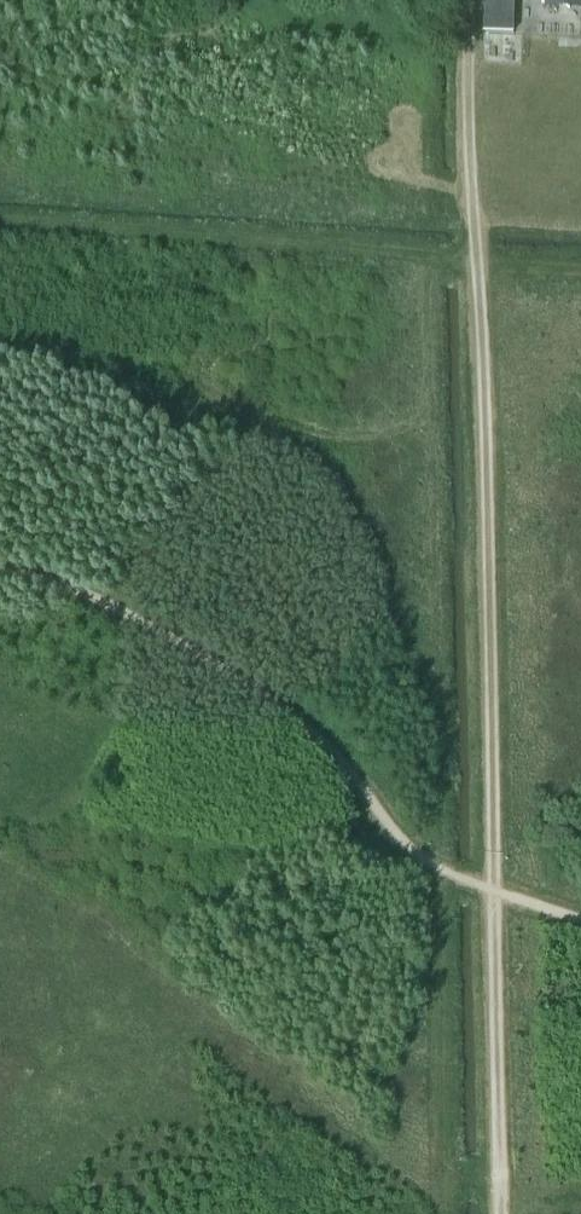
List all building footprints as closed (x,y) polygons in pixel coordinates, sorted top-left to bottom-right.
[(511,33),(512,0),(483,0),(482,32),(511,33)]
